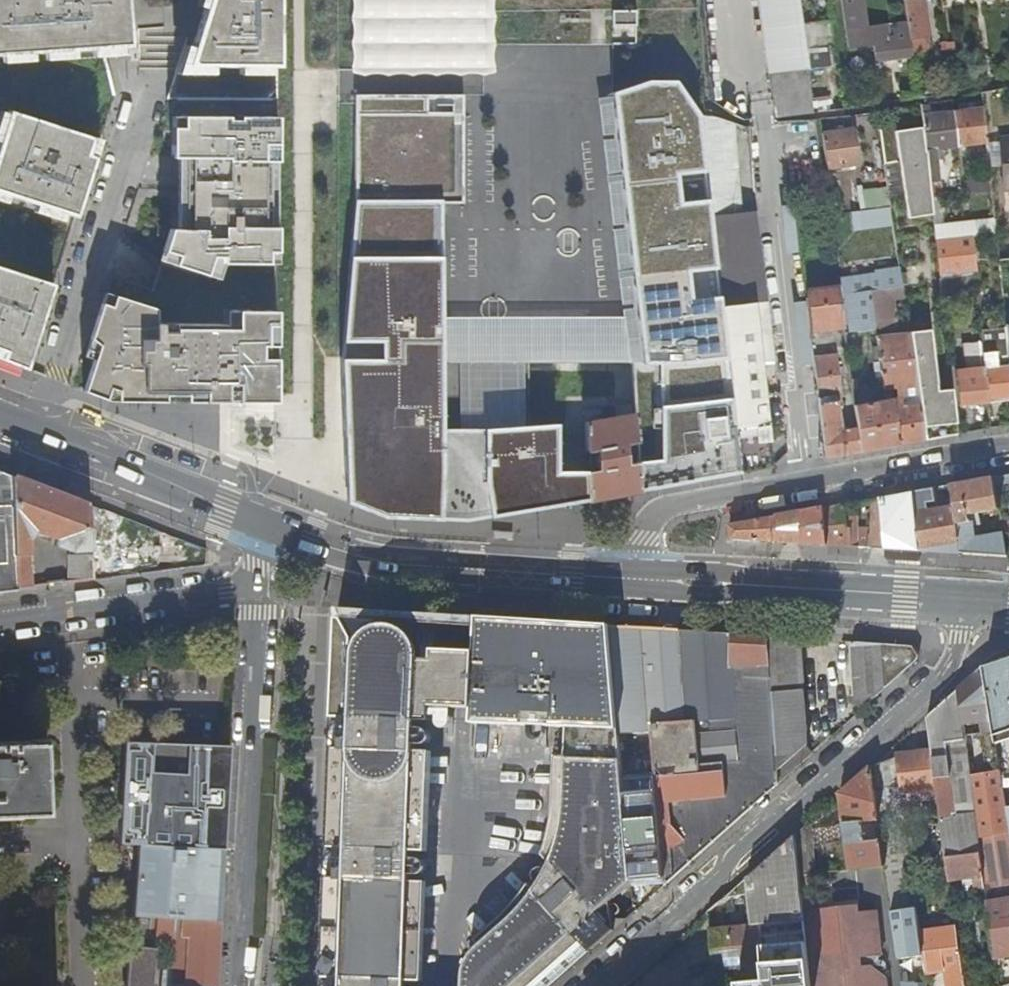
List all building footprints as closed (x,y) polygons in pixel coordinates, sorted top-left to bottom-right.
[(131,47),(128,0),(0,0),(0,56),(131,47)] [(279,0),(207,0),(195,38),(187,38),(173,99),(279,100),(279,0)] [(489,0),(357,0),(357,72),(490,69),(489,15),(489,0)] [(776,117),(788,115),(815,114),(804,37),(802,24),(799,0),(760,0),(776,117)] [(802,24),(819,22),(831,20),(829,7),(809,10),(808,0),(799,0),(802,24)] [(914,53),(909,21),(899,22),(901,36),(890,37),(888,24),(869,26),(865,0),(846,0),(850,29),(849,29),(852,48),(876,44),(878,60),(915,55),(914,53)] [(909,21),(914,53),(922,52),(926,49),(928,47),(930,44),(931,41),(931,37),(932,37),(927,0),(906,0),(909,21)] [(612,11),(611,41),(636,42),(637,12),(612,11)] [(891,74),(876,76),(879,93),(893,91),(891,74)] [(701,128),(699,113),(675,79),(648,80),(615,93),(640,318),(645,364),(633,364),(635,404),(731,395),(721,306),(711,220),(701,128)] [(921,82),(923,95),(934,93),(932,80),(921,82)] [(356,201),(342,392),(347,502),(383,516),(446,520),(467,521),(588,499),(587,470),(558,470),(558,423),(530,424),(496,426),(444,427),(444,359),(444,318),(445,202),(466,201),(465,92),(357,94),(356,201)] [(279,100),(173,99),(173,157),(179,157),(186,158),(186,189),(186,229),(178,229),(171,229),(152,287),(111,274),(90,338),(99,344),(84,390),(110,400),(276,401),(279,100)] [(955,111),(974,108),(973,101),(954,104),(955,111)] [(94,136),(2,107),(0,114),(0,191),(71,214),(94,136)] [(974,108),(955,111),(959,146),(988,143),(984,107),(974,108)] [(701,128),(711,220),(741,217),(730,121),(705,111),(699,113),(701,128)] [(925,127),(929,164),(931,186),(937,185),(936,180),(940,179),(938,158),(943,157),(943,151),(937,152),(937,149),(959,146),(955,111),(923,114),(925,127)] [(794,183),(825,181),(816,119),(787,121),(794,183)] [(896,120),(880,122),(886,163),(901,161),(909,217),(934,214),(932,196),(932,191),(931,186),(929,164),(925,127),(897,131),(896,120)] [(855,129),(823,134),(828,168),(859,163),(855,129)] [(1002,142),(988,143),(990,159),(990,167),(1004,166),(1002,142)] [(969,193),(993,190),(990,167),(990,159),(984,159),(986,176),(967,178),(969,193)] [(891,206),(889,192),(860,196),(862,211),(891,206)] [(938,196),(932,196),(934,214),(935,219),(942,218),(941,212),(945,212),(943,195),(938,196)] [(891,206),(862,211),(852,212),(855,231),(895,226),(892,206),(891,206)] [(741,217),(711,220),(721,306),(754,302),(761,363),(776,361),(769,302),(766,303),(756,215),(741,217)] [(973,236),(997,234),(996,219),(972,221),(973,236)] [(967,224),(936,227),(937,239),(968,235),(967,224)] [(895,244),(894,235),(886,235),(887,245),(895,244)] [(968,235),(937,239),(940,270),(941,276),(976,272),(972,235),(968,235)] [(25,368),(51,282),(0,266),(0,358),(25,368)] [(931,280),(940,279),(941,279),(941,276),(940,270),(930,271),(931,280)] [(976,272),(941,276),(941,279),(943,292),(978,288),(976,272)] [(865,294),(888,290),(901,288),(904,288),(902,274),(843,283),(850,332),(875,328),(870,298),(865,298),(865,294)] [(943,306),(940,279),(931,280),(926,280),(928,307),(943,306)] [(839,286),(807,290),(812,330),(844,326),(839,286)] [(888,290),(889,298),(903,296),(901,288),(888,290)] [(870,298),(875,328),(893,325),(889,298),(888,290),(865,294),(865,298),(870,298)] [(731,395),(740,472),(758,469),(772,467),(761,363),(754,302),(721,306),(731,395)] [(444,359),(496,360),(496,426),(530,424),(530,360),(633,364),(645,364),(640,318),(444,318),(444,359)] [(926,330),(910,332),(912,347),(928,345),(926,330)] [(997,351),(1004,350),(1004,355),(1008,355),(1008,344),(1008,335),(1007,330),(994,331),(997,351)] [(997,351),(994,331),(983,333),(984,342),(985,352),(997,352),(997,351)] [(900,387),(918,385),(912,347),(910,332),(878,335),(885,389),(900,387)] [(966,365),(986,364),(985,352),(984,342),(963,344),(966,365)] [(997,352),(998,365),(1008,364),(1008,355),(1004,355),(1004,350),(997,351),(997,352)] [(985,352),(986,364),(990,402),(1008,400),(1008,364),(998,365),(997,352),(985,352)] [(820,398),(839,396),(848,395),(842,353),(815,356),(820,398)] [(986,364),(966,365),(956,366),(961,405),(990,402),(986,364)] [(906,405),(920,403),(919,393),(918,385),(900,387),(901,397),(904,396),(906,405)] [(953,387),(919,393),(920,403),(925,440),(944,436),(958,434),(953,387)] [(637,460),(639,490),(654,488),(727,475),(740,472),(731,395),(635,404),(635,413),(637,441),(637,460)] [(904,396),(901,397),(854,404),(857,427),(859,427),(862,451),(880,448),(908,443),(925,440),(920,403),(906,405),(904,396)] [(839,401),(820,404),(827,457),(845,454),(862,451),(859,427),(857,427),(843,429),(839,401)] [(616,406),(618,416),(635,413),(635,404),(616,406)] [(618,416),(616,406),(601,407),(602,419),(618,416)] [(601,407),(586,408),(586,421),(602,419),(601,407)] [(626,441),(637,441),(635,413),(618,416),(602,419),(586,421),(587,450),(596,449),(596,470),(587,470),(588,499),(620,494),(639,490),(637,460),(626,461),(626,441)] [(626,461),(637,460),(637,441),(626,441),(626,461)] [(596,449),(587,450),(587,470),(596,470),(596,449)] [(18,588),(13,475),(0,470),(0,591),(18,588)] [(75,550),(93,549),(93,546),(91,505),(58,492),(13,475),(18,588),(32,586),(30,536),(36,528),(60,538),(58,543),(75,550)] [(1008,496),(1008,475),(996,477),(999,498),(1008,496)] [(1001,510),(999,498),(996,477),(971,482),(953,485),(955,503),(962,552),(990,554),(1008,555),(1008,551),(1006,533),(977,535),(974,522),(970,522),(969,515),(1001,510)] [(962,552),(955,503),(949,503),(950,508),(938,510),(935,488),(916,491),(921,550),(929,551),(944,551),(962,552)] [(921,550),(916,491),(882,497),(888,548),(908,549),(921,550)] [(888,548),(882,497),(872,499),(871,547),(888,548)] [(848,517),(847,504),(825,508),(829,545),(854,546),(860,546),(860,516),(848,517)] [(141,540),(147,526),(140,523),(91,505),(93,546),(119,544),(122,533),(141,540)] [(797,512),(801,543),(808,543),(816,544),(829,545),(825,508),(797,512)] [(777,516),(776,541),(783,542),(790,542),(801,543),(797,512),(777,516)] [(776,541),(777,516),(767,518),(731,524),(732,539),(755,540),(776,541)] [(160,551),(93,559),(94,578),(150,571),(205,564),(207,549),(162,532),(160,551)] [(69,556),(70,582),(94,578),(93,559),(93,554),(69,556)] [(437,648),(439,614),(373,610),(339,608),(334,720),(345,720),(344,746),(333,745),(329,849),(340,850),(340,874),(328,873),(324,979),(335,980),(335,985),(394,985),(394,979),(410,979),(413,880),(400,880),(401,849),(414,850),(418,750),(405,749),(406,720),(435,721),(435,706),(437,648)] [(604,939),(615,929),(603,916),(599,912),(603,909),(594,765),(623,763),(620,733),(610,627),(610,624),(555,621),(555,640),(530,639),(531,619),(478,616),(477,650),(475,708),(474,723),(525,725),(525,712),(541,712),(555,713),(555,726),(568,726),(567,770),(566,788),(566,792),(565,804),(564,818),(563,824),(560,838),(555,851),(551,861),(574,876),(552,899),(536,888),(527,900),(517,910),(503,924),(483,942),(476,949),(472,953),(469,960),(466,968),(465,977),(465,985),(552,985),(560,979),(561,978),(583,958),(604,939)] [(555,640),(555,621),(531,619),(530,639),(555,640)] [(620,733),(652,732),(652,724),(688,721),(684,677),(684,676),(680,631),(651,629),(610,627),(620,733)] [(713,678),(715,633),(680,631),(684,676),(713,678)] [(771,668),(769,636),(752,635),(733,634),(730,665),(771,668)] [(804,688),(799,638),(769,636),(771,668),(773,686),(804,688)] [(845,640),(851,719),(921,657),(914,645),(845,640)] [(475,708),(477,650),(437,648),(435,706),(475,708)] [(697,679),(684,677),(688,721),(652,724),(652,732),(663,845),(666,884),(760,801),(781,782),(779,767),(773,686),(771,668),(730,665),(735,719),(701,722),(697,679)] [(984,669),(994,728),(1008,726),(1008,665),(984,669)] [(970,680),(961,688),(965,726),(981,724),(982,734),(995,732),(994,728),(984,669),(984,667),(970,680)] [(808,742),(809,741),(804,688),(773,686),(779,767),(808,742)] [(961,747),(968,746),(965,726),(961,688),(941,705),(928,717),(933,749),(938,789),(945,837),(961,835),(962,845),(946,847),(947,857),(948,857),(982,852),(980,839),(976,812),(958,815),(952,775),(951,776),(947,744),(960,742),(961,747)] [(1002,773),(995,732),(982,734),(990,774),(1002,773)] [(45,740),(0,742),(0,812),(48,810),(45,740)] [(229,791),(231,745),(126,740),(120,840),(140,841),(226,847),(229,791)] [(808,742),(779,767),(781,782),(808,758),(808,742)] [(958,815),(976,812),(972,778),(968,746),(961,747),(960,742),(947,744),(951,776),(952,775),(958,815)] [(902,794),(938,789),(933,749),(897,754),(898,763),(901,784),(902,794)] [(433,750),(418,750),(414,850),(430,850),(433,750)] [(603,909),(612,900),(633,880),(630,847),(623,763),(594,765),(603,909)] [(875,788),(901,784),(898,763),(872,767),(875,788)] [(864,822),(879,820),(875,788),(872,767),(842,794),(852,869),(886,865),(882,840),(871,842),(870,835),(866,836),(864,822)] [(1002,773),(990,774),(972,778),(976,812),(980,839),(1008,833),(1008,816),(1002,773)] [(901,784),(875,788),(879,820),(880,825),(906,822),(902,794),(901,784)] [(871,842),(882,840),(880,825),(879,820),(864,822),(866,836),(870,835),(871,842)] [(814,874),(811,821),(796,835),(800,875),(814,874)] [(1008,957),(1008,833),(980,839),(982,852),(987,889),(996,959),(998,959),(1008,957)] [(751,921),(751,926),(762,925),(762,923),(805,919),(804,908),(800,875),(796,835),(759,868),(747,879),(747,885),(751,921)] [(134,914),(222,919),(226,847),(140,841),(134,914)] [(663,845),(630,847),(633,880),(634,886),(666,884),(663,845)] [(965,891),(987,889),(982,852),(948,857),(949,866),(952,881),(964,879),(965,891)] [(747,885),(747,879),(738,886),(730,894),(730,900),(747,885)] [(428,881),(413,880),(410,979),(424,980),(428,881)] [(612,900),(603,909),(599,912),(603,916),(615,929),(612,900)] [(812,985),(888,985),(887,976),(873,965),(866,965),(865,955),(882,954),(877,907),(859,909),(858,902),(804,908),(805,919),(812,985)] [(907,933),(920,932),(917,908),(892,912),(898,958),(911,957),(910,950),(907,933)] [(134,914),(132,934),(157,936),(163,947),(166,947),(176,948),(173,985),(218,985),(218,980),(221,934),(222,919),(134,914)] [(805,919),(762,923),(762,925),(765,980),(750,981),(738,982),(739,985),(812,985),(805,919)] [(714,965),(736,963),(733,928),(732,922),(710,924),(714,965)] [(751,926),(733,928),(736,963),(749,962),(750,981),(765,980),(762,925),(751,926)] [(910,950),(922,948),(921,940),(920,932),(907,933),(910,950)] [(157,947),(163,947),(157,936),(132,934),(131,945),(127,985),(154,985),(157,947)] [(946,985),(967,985),(964,964),(959,935),(921,940),(922,948),(926,977),(945,974),(946,985)] [(998,959),(1001,979),(1008,978),(1008,957),(998,959)] [(964,964),(967,985),(982,985),(978,962),(964,964)]
